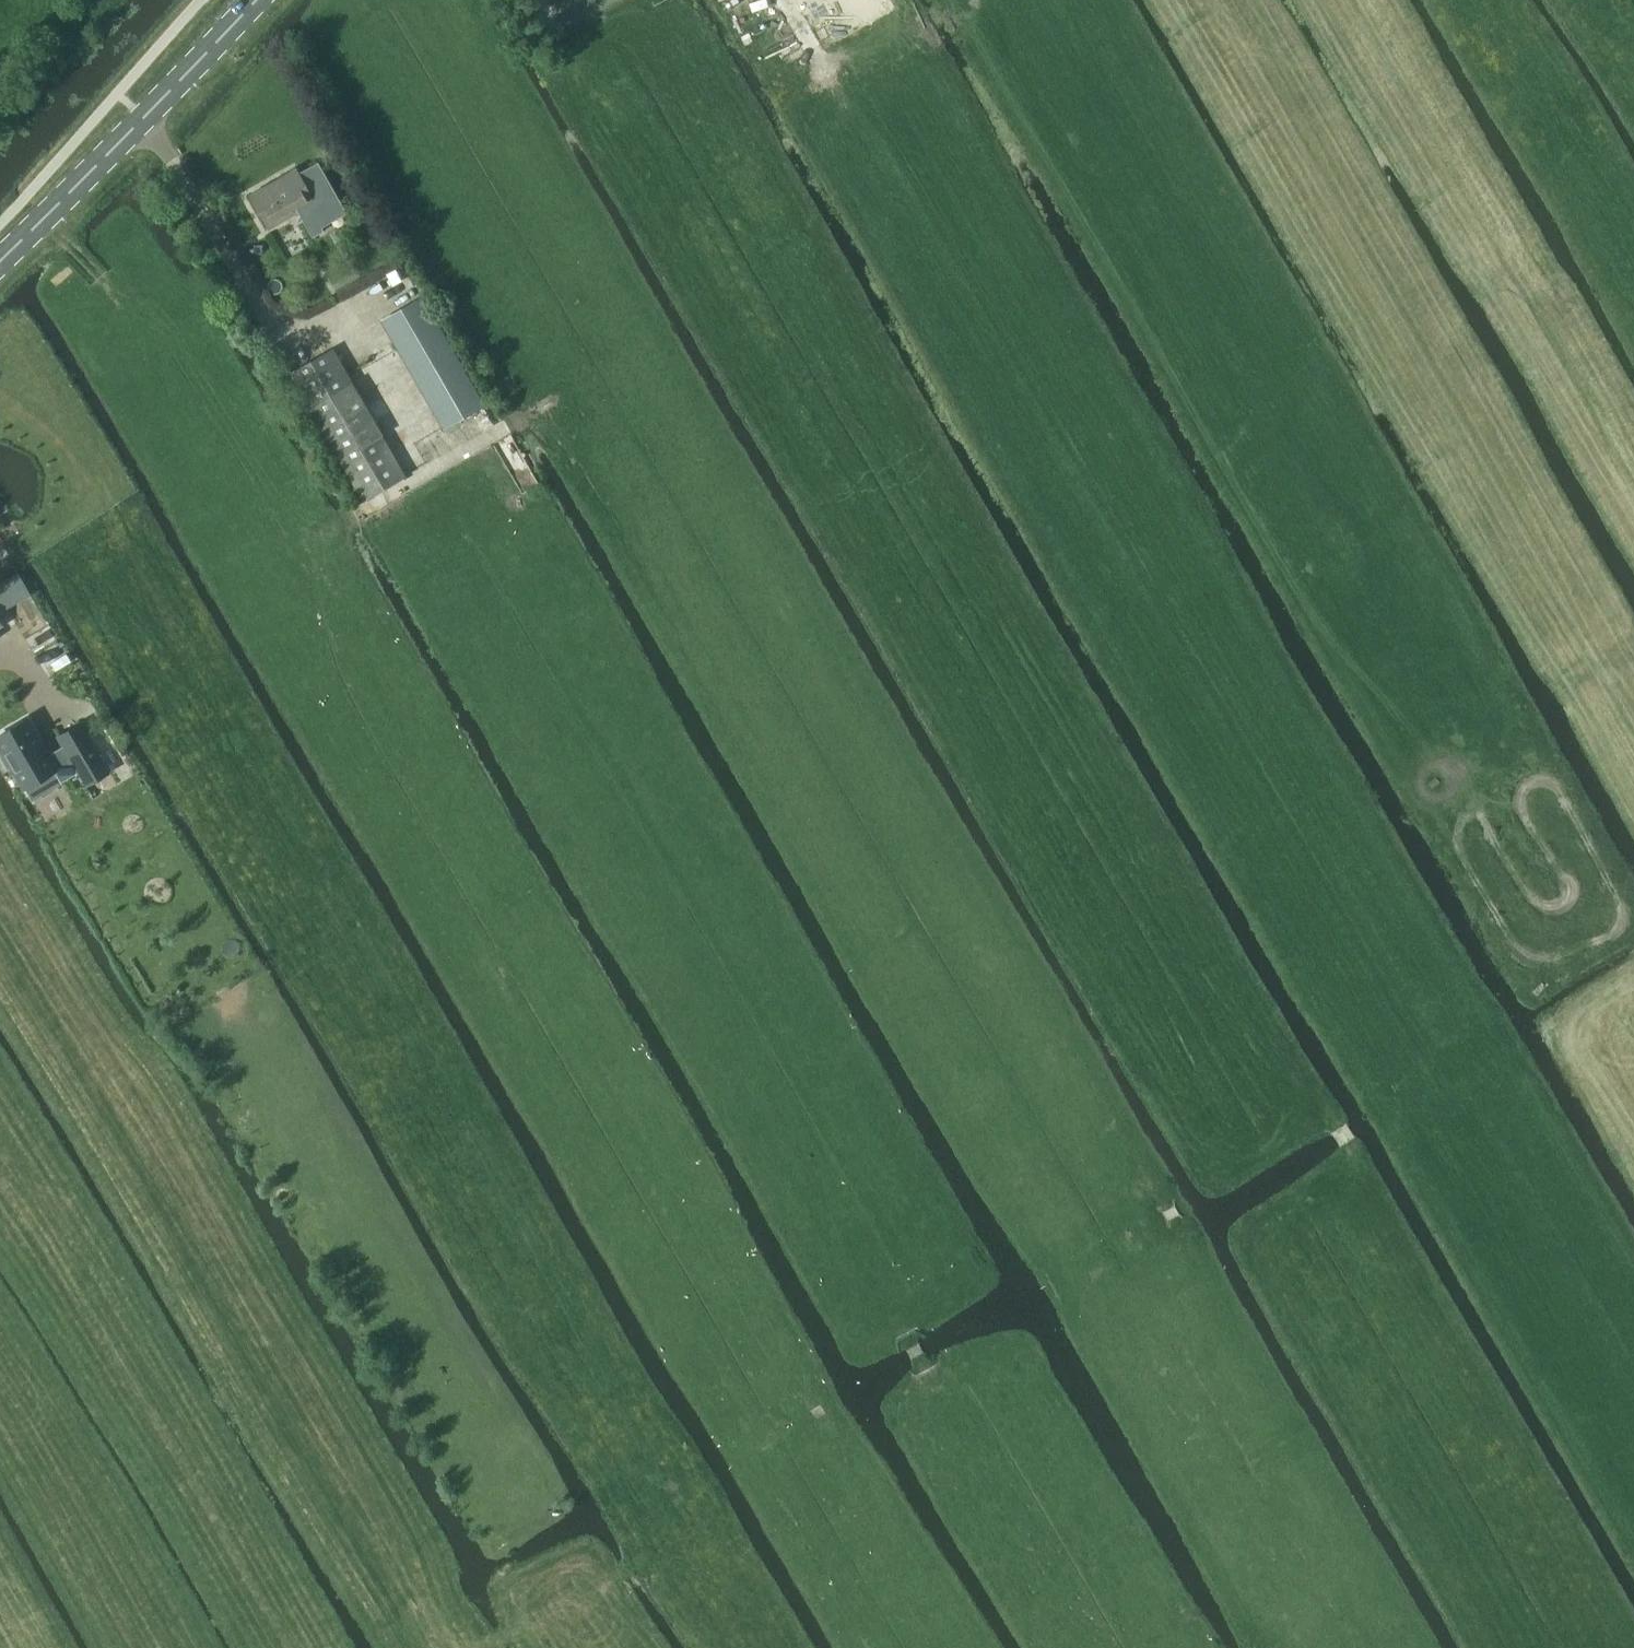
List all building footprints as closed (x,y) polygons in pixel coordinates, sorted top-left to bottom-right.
[(297,170),(252,195),(269,226),(298,209),(313,235),(323,230),(321,226),(345,213),(318,164),(299,174),(297,170)] [(422,299),(384,320),(445,427),(483,405),(422,299)] [(364,499),(406,475),(334,349),(292,373),(364,499)] [(0,582),(0,612),(31,594),(18,572),(0,582)] [(0,734),(0,746),(4,754),(0,756),(0,757),(7,769),(12,766),(23,786),(23,787),(53,770),(61,782),(78,772),(63,745),(47,755),(27,720),(27,719),(0,734)] [(81,724),(59,738),(63,745),(78,772),(85,783),(108,769),(81,724)]
